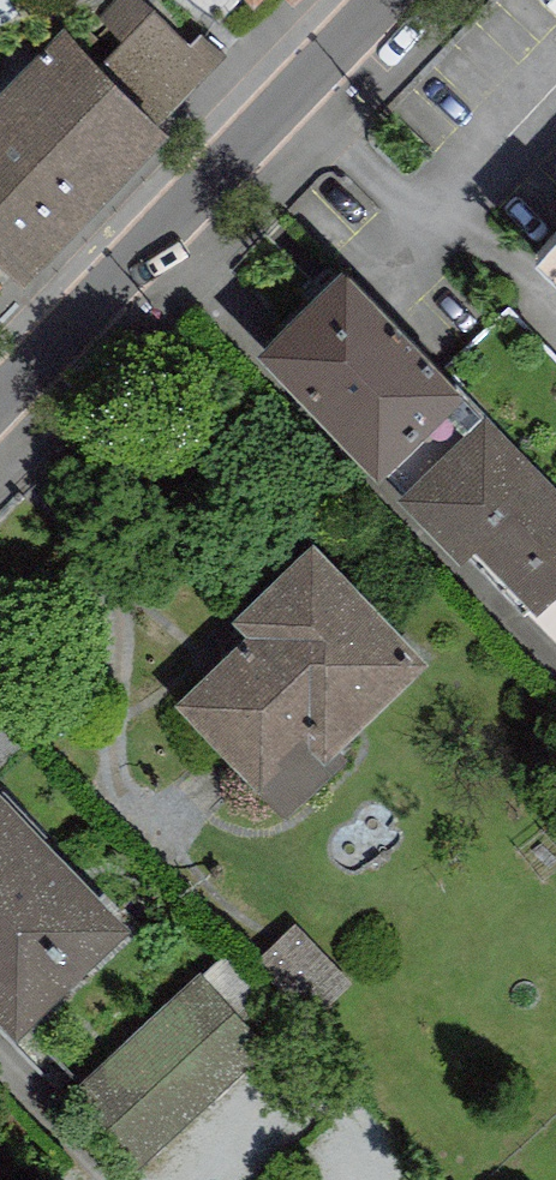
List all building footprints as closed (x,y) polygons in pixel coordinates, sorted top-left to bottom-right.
[(160,128),(227,60),(200,34),(190,45),(144,0),(114,0),(97,17),(123,43),(99,68),(160,128)] [(293,9),(302,0),(284,0),(293,9)] [(0,95),(0,262),(25,287),(172,139),(160,128),(99,68),(62,32),(0,95)] [(535,266),(555,285),(555,244),(535,266)] [(484,416),(343,270),(254,355),(377,484),(382,480),(397,500),(484,416)] [(484,416),(397,500),(460,565),(469,556),(539,629),(555,613),(555,490),(484,416)] [(313,543),(232,620),(247,635),(173,705),(286,822),(349,761),(337,749),(428,663),(313,543)] [(17,1040),(130,932),(0,796),(0,1023),(17,1040)] [(254,963),(310,1026),(353,989),(297,926),(254,963)] [(267,1050),(207,985),(50,1129),(97,1179),(126,1179),(267,1050)]
